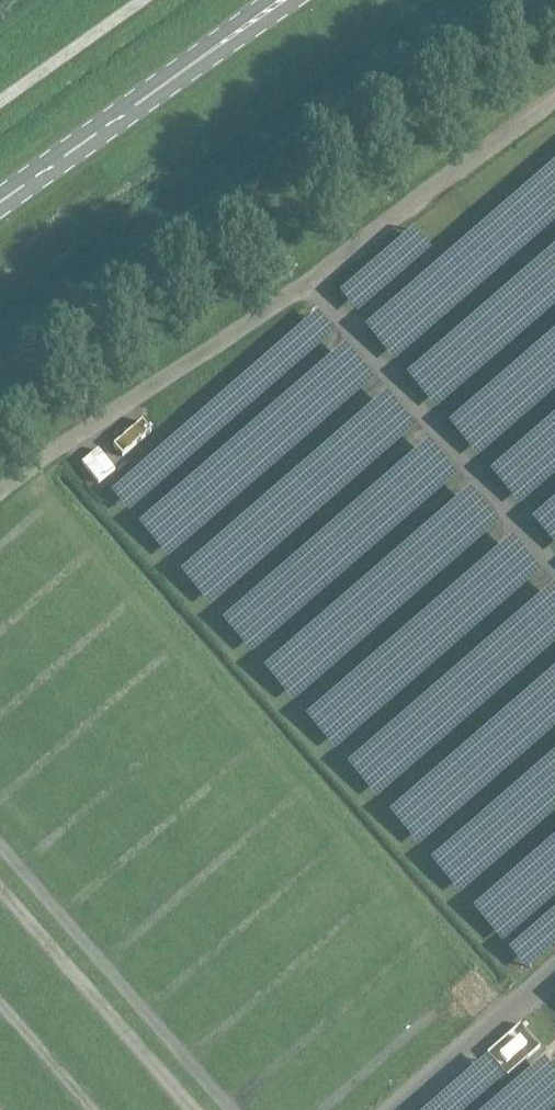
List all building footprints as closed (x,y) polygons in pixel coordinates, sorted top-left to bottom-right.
[(123,460),(155,432),(146,422),(142,418),(111,446),(114,450),(123,460)]
